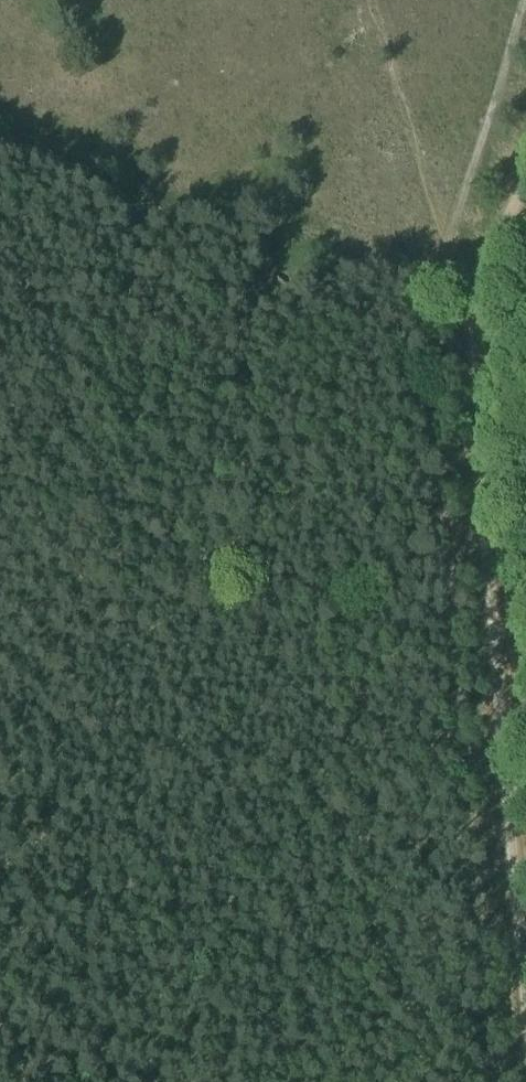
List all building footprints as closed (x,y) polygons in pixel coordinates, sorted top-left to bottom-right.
[(517,833),(525,852),(525,829),(517,833)]
